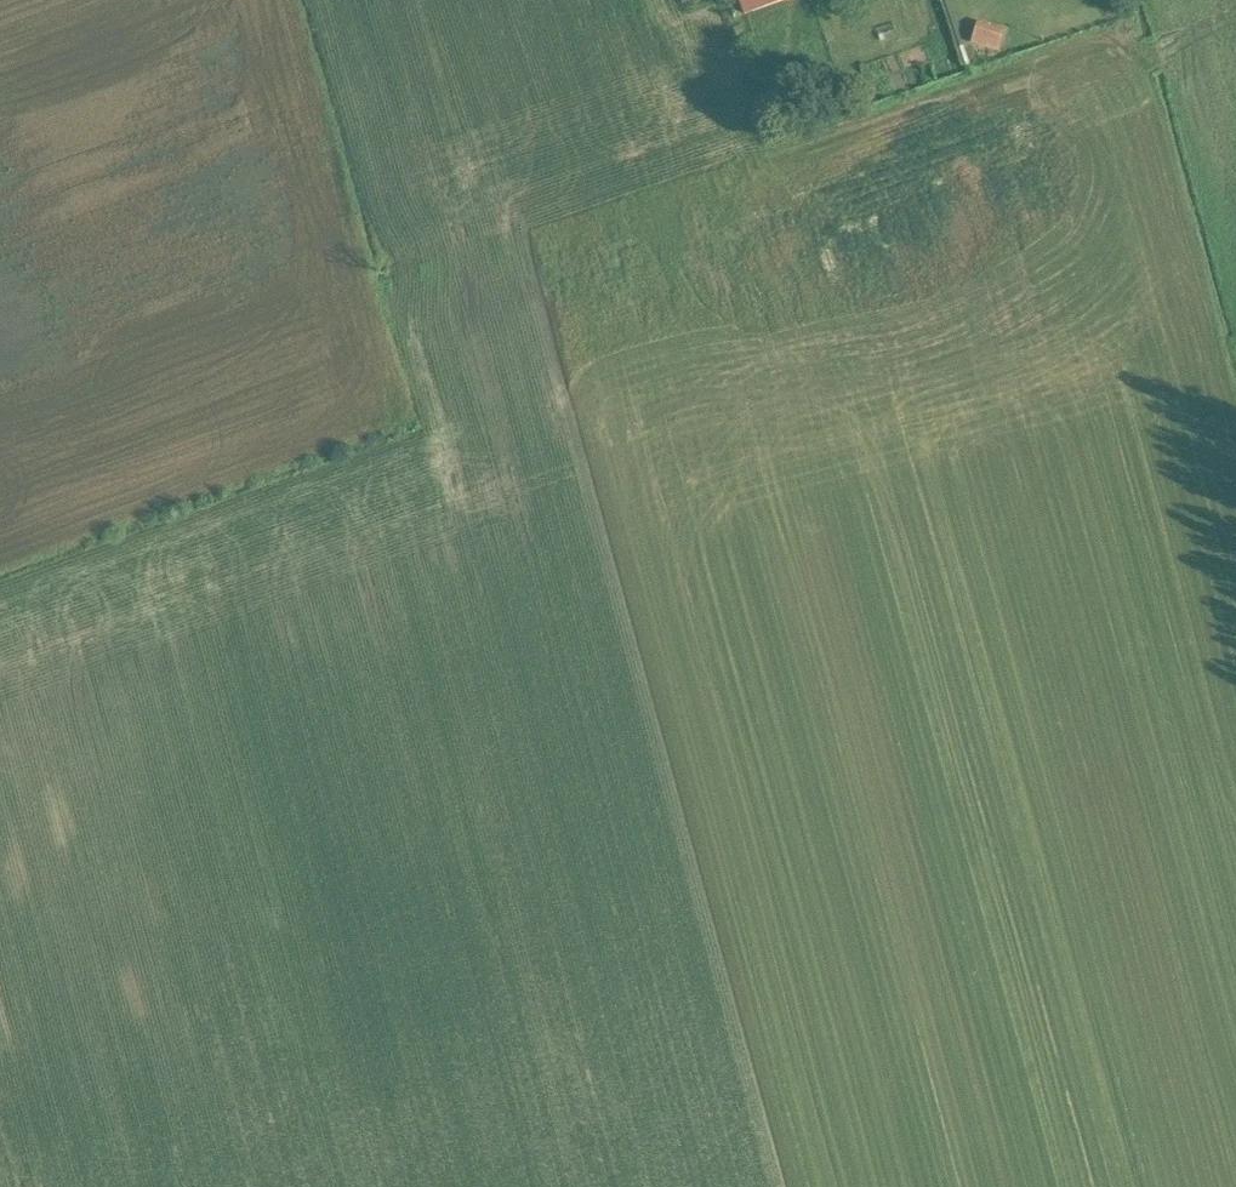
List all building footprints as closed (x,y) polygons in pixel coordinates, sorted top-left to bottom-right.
[(746,13),(783,0),(741,0),(746,13)] [(978,21),(971,42),(999,50),(1005,30),(978,21)] [(796,87),(783,92),(786,103),(799,99),(796,87)]
